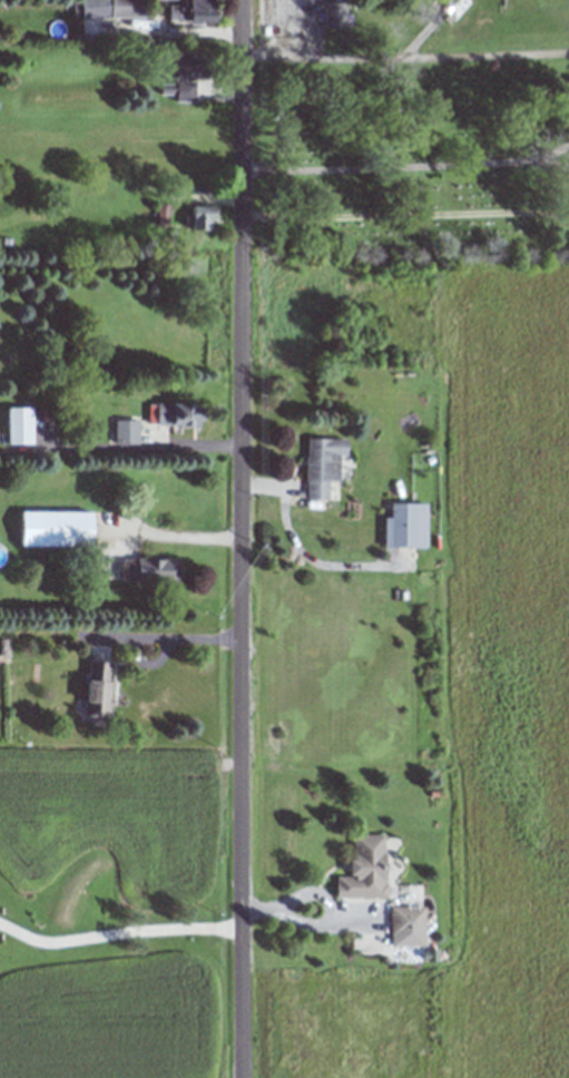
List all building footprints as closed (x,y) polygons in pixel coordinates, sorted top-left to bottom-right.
[(77,18),(138,18),(139,0),(78,0),(77,18)] [(181,22),(208,22),(208,0),(181,0),(181,22)] [(343,27),(343,2),(321,2),(321,27),(343,27)] [(182,64),(174,64),(174,101),(192,101),(192,75),(182,75),(182,64)] [(207,230),(207,205),(187,205),(187,230),(207,230)] [(148,425),(198,425),(198,402),(148,402),(148,425)] [(5,451),(32,451),(32,407),(5,407),(5,451)] [(135,420),(113,420),(113,443),(136,443),(135,420)] [(341,439),(305,438),(303,500),(326,500),(326,482),(340,482),(341,439)] [(383,547),(413,547),(413,504),(388,504),(388,517),(383,517),(383,547)] [(92,547),(92,512),(17,512),(17,546),(92,547)] [(120,581),(178,581),(178,559),(120,559),(120,581)] [(110,663),(93,663),(93,681),(81,680),(81,704),(87,705),(87,716),(109,717),(110,663)] [(333,899),(382,899),(382,836),(351,836),(351,859),(346,859),(346,878),(333,878),(333,899)] [(388,908),(388,935),(423,935),(423,908),(388,908)]
